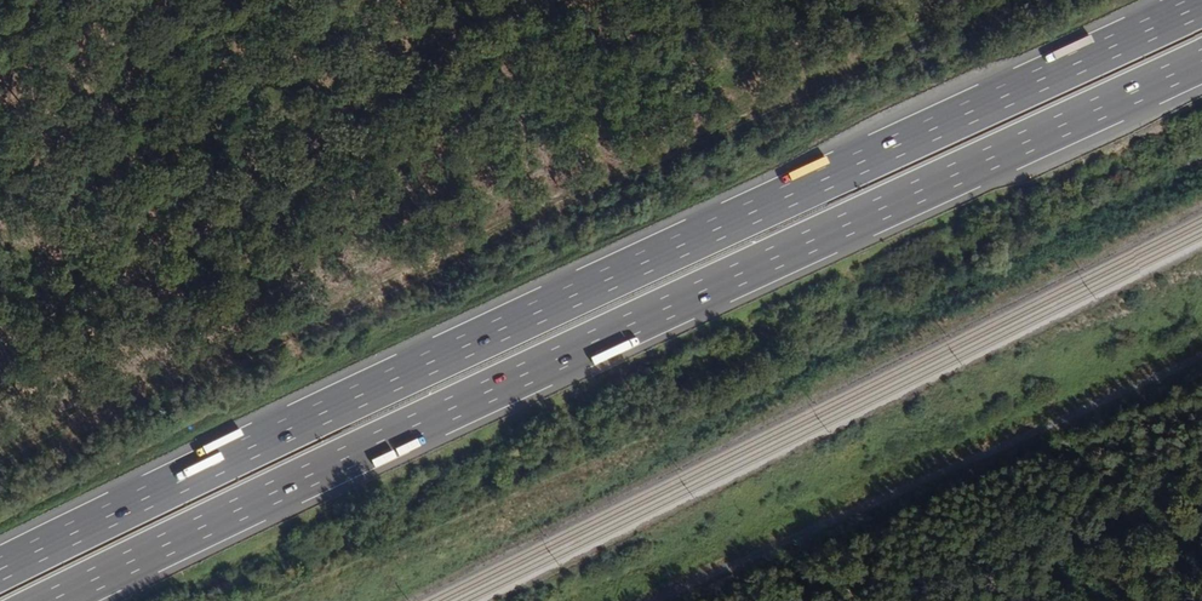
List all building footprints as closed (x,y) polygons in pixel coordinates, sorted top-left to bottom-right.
[(426,347),(463,331),(459,323),(423,340),(426,347)]
